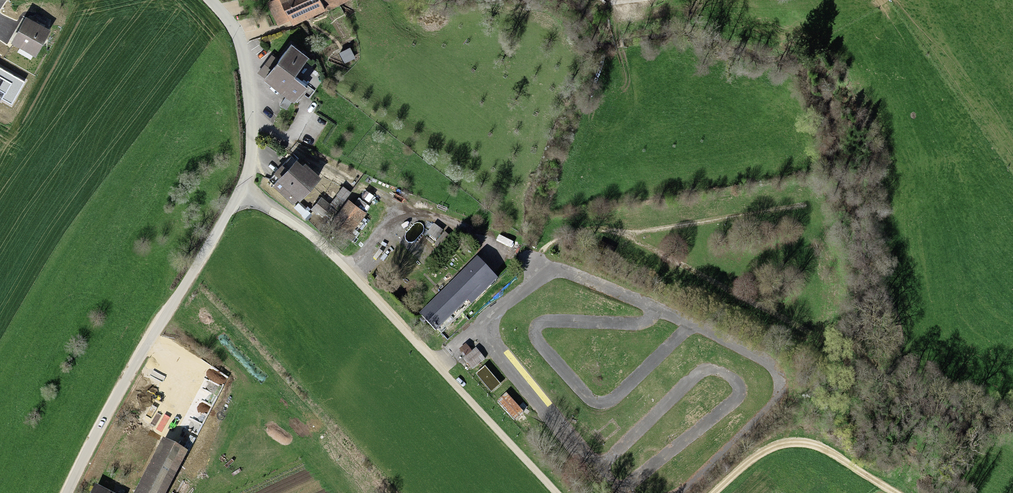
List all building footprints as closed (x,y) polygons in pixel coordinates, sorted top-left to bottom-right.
[(290,16),(282,0),(265,0),(276,23),(290,16)] [(322,0),(282,0),(290,16),(293,24),(326,9),(322,0)] [(326,9),(346,0),(322,0),(326,9)] [(24,15),(10,41),(34,53),(48,27),(24,15)] [(289,43),(264,74),(295,98),(307,84),(290,70),(303,54),(289,43)] [(350,48),(342,52),(346,62),(355,58),(350,48)] [(296,155),(277,175),(279,177),(298,196),(318,175),(296,155)] [(298,196),(279,177),(271,185),(291,203),(298,196)] [(319,199),(313,206),(322,213),(327,206),(319,199)] [(347,200),(331,220),(348,234),(364,214),(347,200)] [(475,258),(420,313),(437,331),(493,275),(475,258)] [(476,347),(465,357),(473,367),(485,357),(476,347)] [(486,365),(476,373),(491,391),(501,383),(486,365)] [(507,393),(499,400),(514,418),(523,411),(507,393)] [(133,492),(162,492),(184,450),(161,438),(133,492)]
